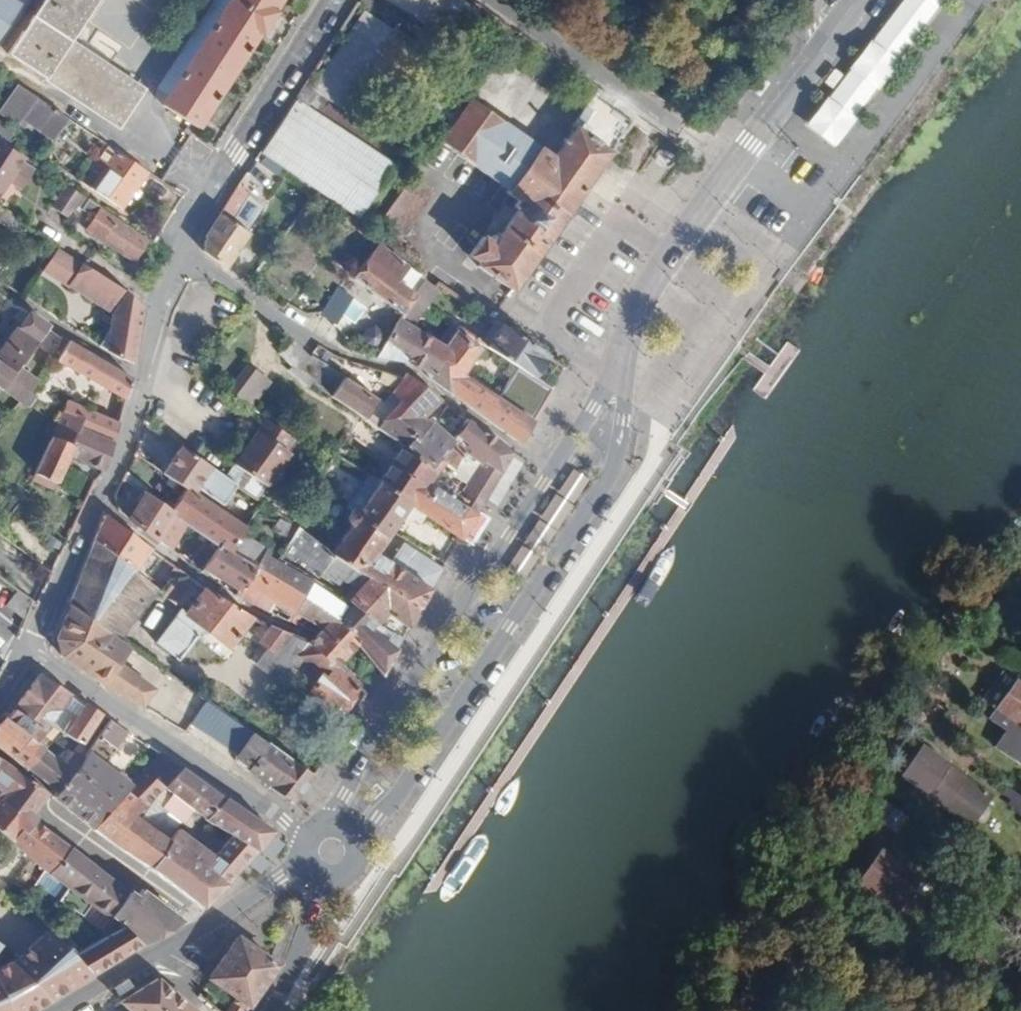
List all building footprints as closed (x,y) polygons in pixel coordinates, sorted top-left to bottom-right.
[(21,4),(15,0),(0,0),(0,36),(21,4)] [(120,126),(146,88),(77,40),(104,0),(47,0),(11,53),(120,126)] [(163,106),(198,128),(261,32),(264,33),(277,12),(275,10),(281,0),(232,0),(163,106)] [(475,11),(457,0),(382,0),(454,45),(475,11)] [(810,119),(839,139),(946,0),(904,0),(810,119)] [(362,10),(308,89),(347,115),(401,36),(362,10)] [(19,85),(2,111),(20,123),(24,117),(54,137),(68,118),(64,116),(19,85)] [(522,219),(503,247),(494,241),(491,245),(483,241),(471,258),(481,265),(479,269),(514,292),(619,139),(636,150),(651,128),(652,127),(619,106),(597,90),(571,128),(575,131),(550,158),(468,100),(433,144),(522,208),(517,215),(522,219)] [(263,153),(363,218),(396,167),(295,102),(263,153)] [(68,118),(118,152),(147,172),(153,163),(71,107),(64,116),(68,118)] [(5,144),(14,131),(0,122),(0,141),(5,144)] [(8,182),(12,176),(25,184),(34,171),(21,162),(25,157),(5,144),(0,141),(0,194),(8,182)] [(102,176),(93,189),(122,209),(147,172),(118,152),(109,165),(99,159),(92,169),(102,176)] [(12,176),(8,182),(20,191),(25,184),(12,176)] [(411,185),(381,232),(399,244),(430,197),(411,185)] [(68,186),(55,206),(69,216),(72,214),(77,218),(89,200),(68,186)] [(208,235),(204,253),(228,271),(251,236),(233,222),(243,206),(232,198),(208,235)] [(102,208),(87,230),(131,259),(136,259),(149,238),(102,208)] [(2,222),(17,233),(23,225),(7,215),(2,222)] [(46,270),(50,273),(65,253),(61,249),(59,251),(46,270)] [(73,287),(118,318),(98,348),(121,359),(136,363),(145,306),(132,296),(65,253),(50,273),(72,288),(73,287)] [(376,295),(402,316),(422,285),(416,280),(408,291),(369,260),(354,278),(357,281),(340,315),(360,325),(376,295)] [(345,271),(322,314),(334,328),(340,315),(357,281),(354,278),(345,271)] [(422,285),(402,316),(414,323),(416,321),(423,309),(433,292),(422,285)] [(21,402),(37,381),(19,367),(49,327),(29,313),(0,353),(0,386),(21,402)] [(499,336),(489,351),(496,356),(534,378),(548,355),(486,317),(481,325),(499,336)] [(375,358),(383,360),(412,366),(425,373),(429,379),(448,352),(410,326),(399,321),(398,322),(375,358)] [(429,379),(521,443),(534,421),(531,419),(463,377),(479,356),(491,363),(496,356),(489,351),(461,335),(457,340),(454,344),(448,352),(429,379)] [(58,361),(127,400),(132,380),(71,341),(58,361)] [(315,384),(406,447),(419,430),(429,437),(436,428),(433,426),(425,421),(440,401),(405,376),(402,379),(384,406),(310,355),(309,356),(304,363),(299,368),(317,380),(315,384)] [(260,375),(241,403),(254,412),(273,385),(260,375)] [(273,385),(254,412),(259,416),(264,420),(265,421),(285,394),(273,385)] [(68,401),(53,436),(73,445),(80,429),(114,443),(120,423),(68,401)] [(264,420),(245,445),(248,447),(243,453),(241,452),(231,465),(234,467),(268,423),(265,421),(264,420)] [(480,464),(465,487),(462,492),(482,506),(514,453),(469,421),(458,436),(469,445),(463,453),(480,464)] [(268,423),(234,467),(261,487),(280,483),(278,466),(287,454),(285,451),(292,441),(268,423)] [(406,447),(438,468),(441,463),(450,469),(463,453),(469,445),(458,436),(454,442),(436,428),(429,437),(419,430),(406,447)] [(53,436),(37,473),(59,482),(71,455),(106,470),(114,443),(80,429),(73,445),(53,436)] [(379,486),(410,507),(426,484),(438,468),(406,447),(379,486)] [(164,475),(185,490),(187,487),(192,491),(195,487),(220,506),(236,486),(225,479),(218,473),(201,461),(184,449),(164,475)] [(447,475),(450,469),(441,463),(438,468),(444,473),(447,475)] [(437,484),(478,512),(482,506),(462,492),(465,487),(447,475),(444,473),(437,484)] [(410,507),(427,518),(461,540),(468,529),(475,517),(426,484),(410,507)] [(348,515),(387,543),(393,534),(406,516),(422,525),(427,518),(410,507),(379,486),(362,511),(358,510),(355,510),(352,512),(349,514),(348,515)] [(187,528),(220,548),(230,556),(236,546),(244,532),(192,491),(187,487),(185,490),(172,513),(155,540),(171,553),(187,528)] [(149,494),(130,519),(155,540),(172,513),(151,495),(149,494)] [(387,543),(348,515),(347,517),(347,520),(346,523),(348,526),(349,529),(330,555),(363,579),(410,603),(420,610),(425,600),(431,590),(439,577),(442,571),(403,548),(391,565),(377,556),(387,543)] [(96,543),(127,568),(144,546),(107,516),(96,543)] [(341,584),(355,593),(345,605),(376,627),(387,615),(408,629),(414,620),(420,610),(410,603),(363,579),(330,555),(320,548),(295,529),(283,553),(323,579),(319,584),(334,593),(341,584)] [(96,543),(71,604),(72,604),(119,638),(155,591),(133,574),(127,568),(96,543)] [(261,563),(236,546),(230,556),(254,571),(255,572),(261,563)] [(211,559),(203,570),(238,592),(254,571),(230,556),(220,548),(211,559)] [(151,552),(133,574),(155,591),(162,597),(163,595),(175,580),(186,578),(151,552)] [(182,561),(199,574),(203,570),(211,559),(201,552),(194,560),(187,555),(182,561)] [(255,572),(302,600),(333,618),(341,609),(276,569),(274,571),(261,563),(255,572)] [(234,596),(268,612),(273,604),(293,616),(294,614),(302,600),(255,572),(254,571),(238,592),(234,596)] [(175,580),(163,595),(176,605),(193,583),(186,578),(175,580)] [(182,616),(159,650),(181,667),(200,641),(197,639),(204,631),(230,650),(251,620),(201,589),(196,598),(200,602),(187,619),(182,616)] [(310,644),(336,669),(339,665),(344,661),(345,659),(357,646),(333,618),(302,600),(294,614),(302,619),(322,630),(317,636),(314,640),(310,644)] [(119,638),(72,604),(59,639),(64,656),(89,673),(144,706),(156,689),(133,673),(133,672),(122,664),(133,648),(119,638)] [(333,618),(357,646),(380,673),(383,675),(389,663),(396,651),(371,633),(376,627),(345,605),(341,609),(333,618)] [(289,623),(298,627),(302,619),(294,614),(293,616),(289,623)] [(257,637),(263,641),(262,645),(274,655),(288,635),(265,626),(257,637)] [(264,670),(306,698),(320,677),(297,660),(310,644),(288,635),(274,655),(264,670)] [(297,660),(320,677),(306,698),(337,719),(358,687),(336,669),(310,644),(297,660)] [(25,697),(15,709),(46,731),(51,724),(56,717),(74,694),(42,676),(25,697)] [(992,710),(1020,730),(1020,689),(1012,683),(992,710)] [(210,702),(195,724),(232,751),(248,729),(210,702)] [(78,719),(67,734),(83,744),(104,715),(89,705),(78,719)] [(7,721),(28,735),(38,743),(46,731),(15,709),(7,721)] [(51,724),(65,732),(67,734),(78,719),(74,717),(68,725),(56,717),(51,724)] [(0,726),(0,747),(12,756),(28,735),(7,721),(6,720),(0,726)] [(75,773),(113,800),(125,780),(120,777),(105,766),(130,732),(112,720),(86,757),(75,773)] [(271,745),(248,729),(232,751),(240,756),(239,758),(255,769),(271,745)] [(28,735),(12,756),(30,770),(45,748),(44,747),(38,743),(28,735)] [(255,769),(253,772),(297,803),(314,776),(271,745),(255,769)] [(916,745),(896,775),(966,822),(986,792),(916,745)] [(30,770),(60,792),(75,773),(86,757),(75,750),(66,762),(45,748),(30,770)] [(274,831),(164,755),(133,785),(125,780),(113,800),(96,828),(153,868),(204,905),(227,884),(274,831)] [(0,802),(21,818),(36,812),(50,794),(24,777),(6,762),(0,758),(0,803),(0,802)] [(57,797),(96,828),(113,800),(75,773),(60,792),(57,797)] [(1005,803),(1020,817),(1020,798),(1014,792),(1005,803)] [(9,841),(14,845),(40,823),(36,812),(21,818),(0,802),(0,803),(0,833),(9,841)] [(875,824),(888,832),(898,818),(885,809),(875,824)] [(14,845),(43,871),(46,873),(50,876),(72,850),(40,823),(14,845)] [(72,850),(50,876),(68,890),(58,904),(80,918),(89,905),(97,911),(117,883),(107,876),(74,848),(72,850)] [(873,855),(854,883),(861,888),(870,893),(889,867),(873,855)] [(35,889),(58,904),(68,890),(50,876),(46,873),(35,889)] [(117,883),(97,911),(107,918),(129,890),(117,883)] [(129,890),(107,918),(117,926),(142,943),(162,931),(171,925),(172,925),(182,919),(144,887),(137,895),(129,890)] [(104,935),(128,951),(142,943),(117,926),(107,918),(97,911),(89,905),(80,918),(101,932),(104,935)] [(16,968),(11,965),(0,970),(0,1010),(29,1010),(111,962),(128,951),(104,935),(95,941),(70,957),(61,947),(48,932),(16,968)] [(208,978),(235,997),(225,1010),(244,1010),(245,1010),(277,966),(237,938),(208,978)] [(157,981),(120,1003),(128,1010),(191,1010),(157,981)]
